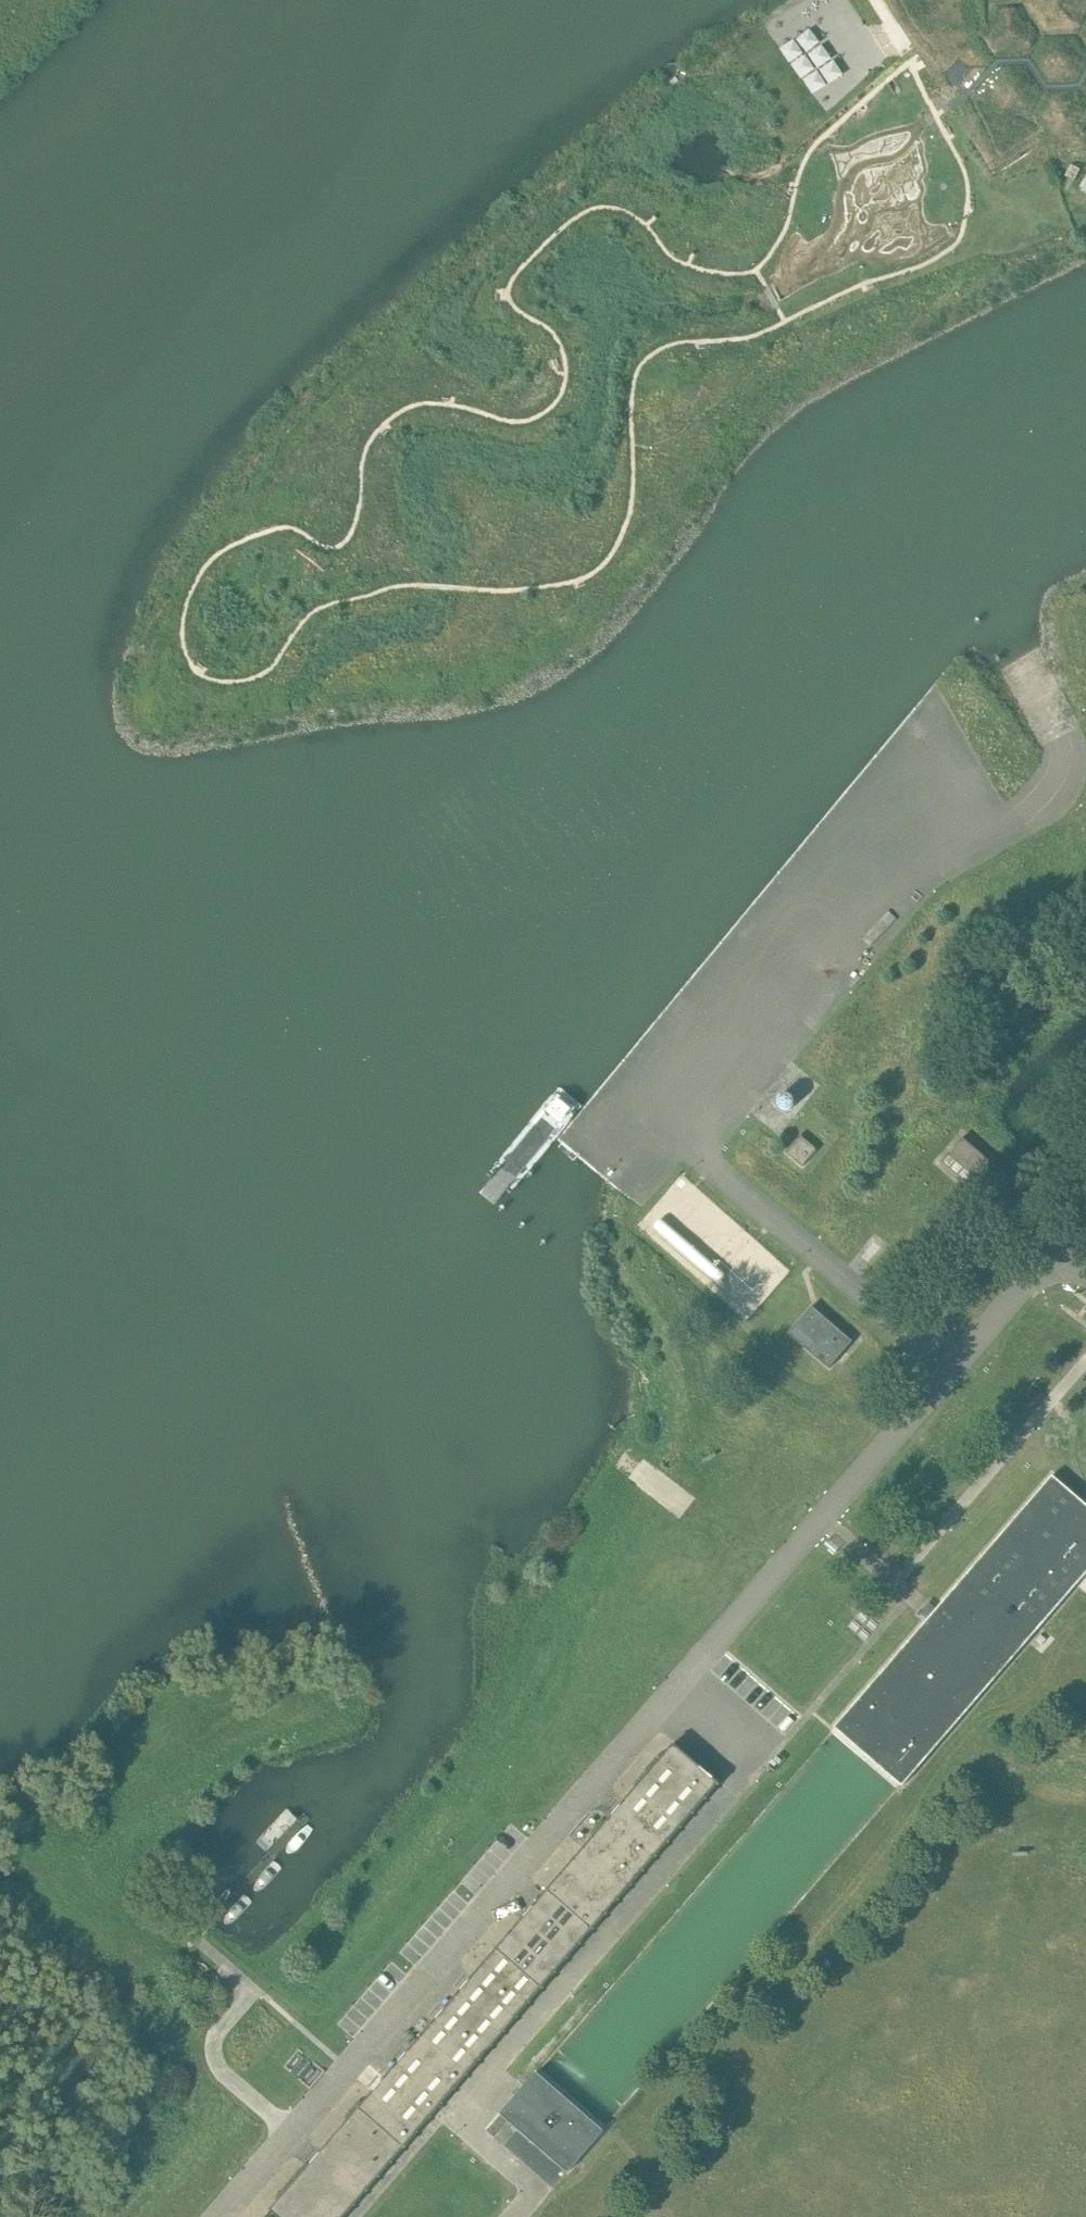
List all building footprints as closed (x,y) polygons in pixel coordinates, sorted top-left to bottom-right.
[(800,1135),(790,1146),(785,1152),(803,1167),(818,1150),(800,1135)] [(995,1165),(963,1137),(941,1162),(974,1190),(995,1165)] [(969,1267),(979,1256),(968,1246),(958,1257),(969,1267)] [(853,1341),(832,1322),(812,1305),(788,1333),(829,1368),(853,1341)] [(1052,1475),(834,1727),(902,1786),(1085,1574),(1085,1504),(1052,1475)] [(279,2216),(344,2216),(720,1782),(674,1743),(270,2209),(279,2216)] [(500,2113),(567,2172),(568,2172),(604,2130),(536,2071),(500,2113)]
